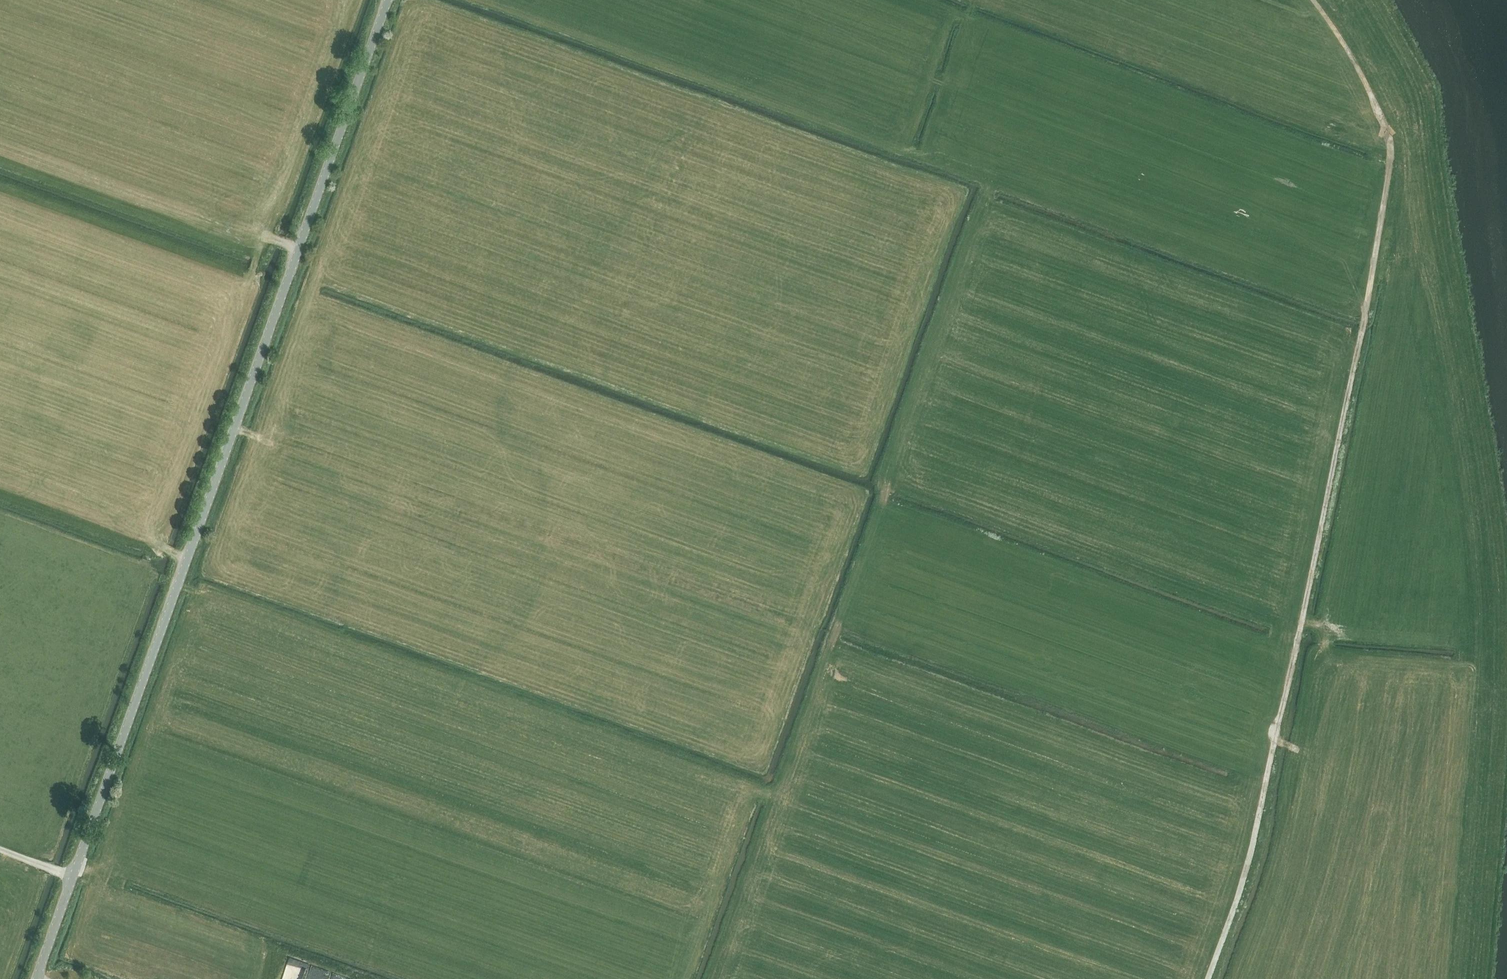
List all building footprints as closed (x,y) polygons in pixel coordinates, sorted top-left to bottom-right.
[(330,969),(314,963),(309,978),(326,978),(330,969)] [(351,976),(334,970),(331,978),(350,978),(351,976)]
